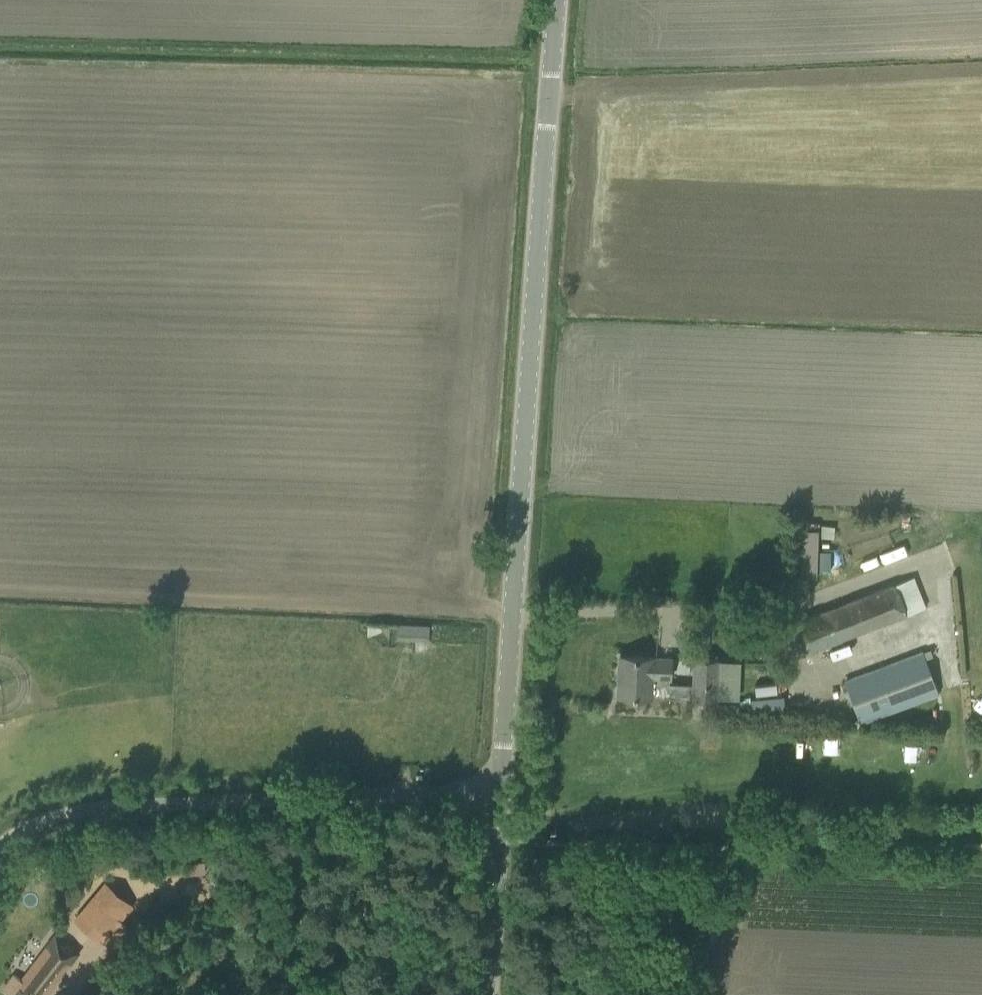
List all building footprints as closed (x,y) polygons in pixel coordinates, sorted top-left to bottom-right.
[(822,542),(822,524),(803,524),(804,571),(831,570),(831,541),(822,542)] [(895,584),(895,583),(794,621),(806,653),(872,628),(927,607),(914,576),(895,584)] [(431,636),(433,624),(401,620),(400,633),(431,636)] [(922,649),(844,678),(860,722),(938,692),(925,657),(923,651),(922,649)] [(669,676),(671,676),(672,657),(620,655),(618,695),(652,696),(652,695),(717,699),(719,659),(693,657),(692,683),(668,682),(669,676)] [(924,759),(926,740),(905,738),(904,757),(924,759)] [(104,941),(121,919),(92,895),(74,917),(104,941)] [(75,950),(54,934),(21,977),(13,971),(1,987),(12,994),(40,994),(75,950)]
